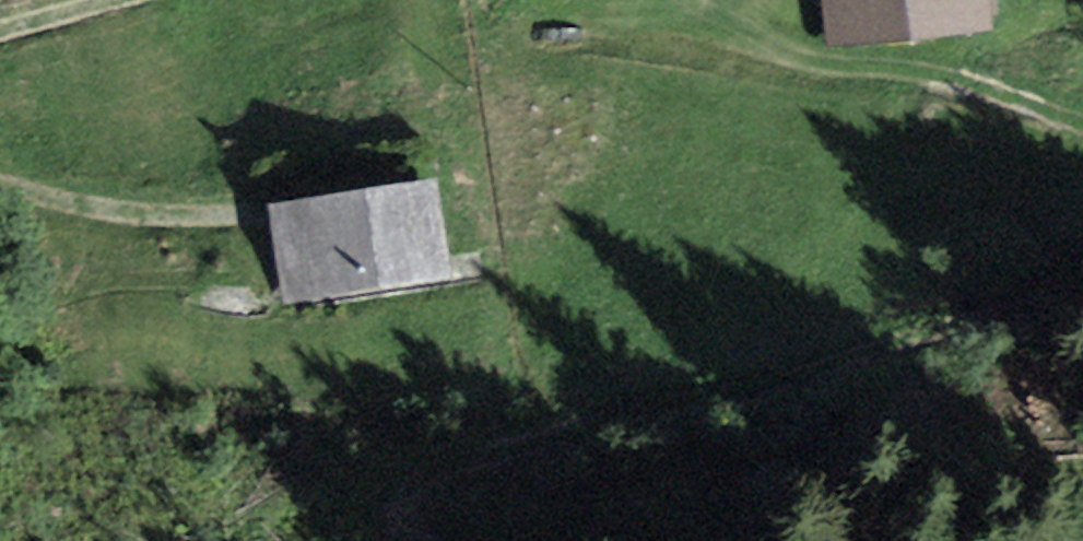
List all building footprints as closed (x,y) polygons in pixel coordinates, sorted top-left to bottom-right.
[(833,36),(988,19),(986,0),(829,0),(833,36)] [(427,187),(278,209),(290,292),(439,271),(427,187)]
